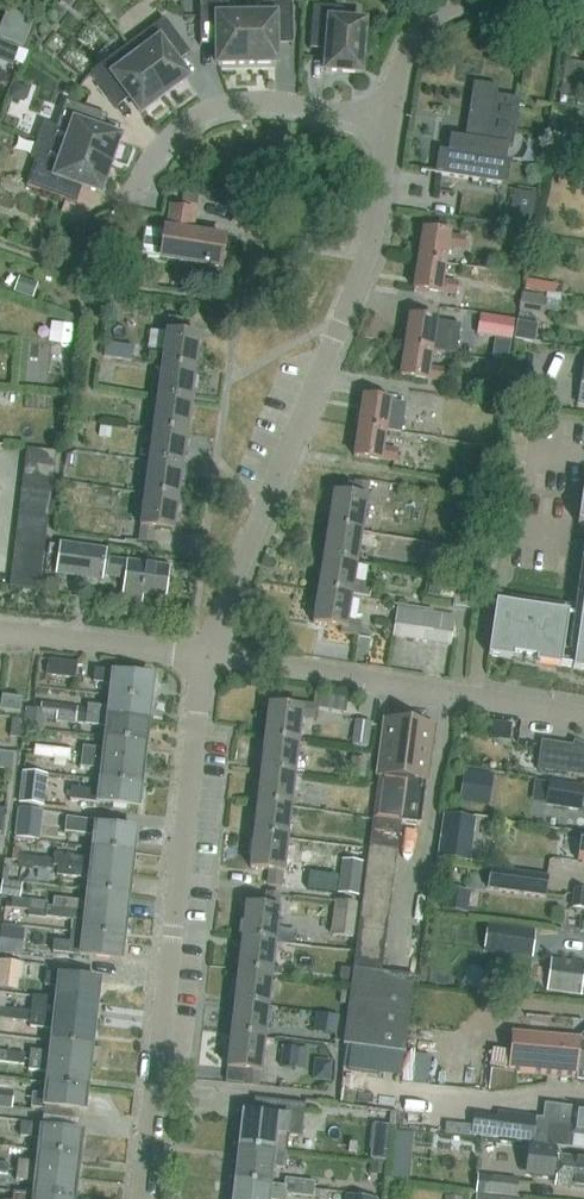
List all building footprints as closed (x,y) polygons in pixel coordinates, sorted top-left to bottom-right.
[(263,16),(246,16),(246,63),(275,63),(275,44),(292,44),(292,0),(263,1),(263,16)] [(246,63),(246,16),(228,16),(228,1),(199,1),(200,44),(217,44),(218,63),(246,63)] [(313,6),(309,49),(327,50),(325,70),(359,73),(364,23),(341,21),(342,8),(313,6)] [(32,21),(5,10),(0,21),(0,41),(21,49),(32,21)] [(127,45),(164,95),(187,78),(176,63),(190,52),(164,17),(127,45)] [(127,45),(113,55),(89,72),(115,108),(130,97),(141,112),(164,95),(127,45)] [(18,51),(8,47),(1,63),(11,67),(18,51)] [(583,88),(583,63),(565,59),(561,85),(583,88)] [(498,87),(473,83),(464,139),(451,136),(450,138),(454,138),(452,151),(438,149),(434,174),(506,186),(510,161),(505,160),(507,147),(512,148),(520,100),(496,96),(498,87)] [(9,98),(24,104),(29,90),(14,84),(9,98)] [(44,123),(38,139),(64,149),(108,164),(118,137),(101,131),(107,114),(65,100),(56,127),(44,123)] [(35,157),(25,184),(75,202),(81,185),(99,191),(108,164),(64,149),(38,139),(32,156),(35,157)] [(556,163),(559,149),(548,147),(545,161),(556,163)] [(536,195),(514,191),(510,214),(505,213),(503,226),(528,230),(530,217),(533,218),(536,195)] [(241,210),(243,213),(244,214),(249,214),(252,211),(253,206),(249,203),(245,202),(241,206),(241,210)] [(178,261),(179,261),(177,275),(197,279),(199,264),(219,267),(223,238),(191,233),(194,211),(170,207),(166,230),(165,230),(161,257),(178,260),(178,261)] [(422,230),(417,260),(443,264),(446,248),(461,250),(463,237),(422,230)] [(443,264),(417,260),(412,289),(453,295),(455,284),(441,281),(443,264)] [(20,277),(14,292),(33,298),(38,283),(20,277)] [(540,314),(542,300),(519,297),(517,311),(540,314)] [(480,315),(477,336),(512,341),(515,320),(480,315)] [(409,318),(404,346),(431,350),(456,354),(461,326),(409,318)] [(162,366),(195,370),(200,338),(180,335),(182,321),(170,319),(168,333),(167,333),(162,366)] [(517,323),(514,339),(535,343),(538,326),(517,323)] [(106,344),(103,358),(132,363),(135,349),(106,344)] [(431,350),(404,346),(400,376),(440,383),(442,370),(428,368),(431,350)] [(504,381),(506,365),(488,361),(485,377),(504,381)] [(162,366),(157,398),(191,403),(195,370),(162,366)] [(157,398),(153,430),(186,435),(191,403),(157,398)] [(362,398),(358,427),(386,431),(399,433),(404,404),(362,398)] [(111,438),(112,428),(100,427),(99,436),(111,438)] [(386,431),(358,427),(354,457),(394,463),(396,451),(383,449),(386,431)] [(153,430),(148,462),(182,465),(186,435),(153,430)] [(24,450),(22,463),(51,466),(52,453),(24,450)] [(148,462),(144,494),(177,498),(182,465),(148,462)] [(51,466),(22,463),(21,476),(50,479),(51,466)] [(21,476),(19,489),(48,492),(50,479),(21,476)] [(334,494),(328,528),(362,533),(362,532),(367,501),(365,500),(367,486),(354,484),(352,497),(334,494)] [(46,507),(48,492),(19,489),(17,504),(46,507)] [(173,531),(177,498),(144,494),(137,542),(151,544),(153,528),(173,531)] [(17,504),(16,517),(45,521),(46,507),(17,504)] [(16,517),(14,532),(43,535),(45,521),(16,517)] [(362,533),(328,528),(323,560),(356,566),(359,548),(378,550),(380,535),(362,532),(362,533)] [(14,532),(13,545),(42,547),(43,535),(14,532)] [(13,545),(11,559),(40,562),(42,547),(13,545)] [(167,568),(126,562),(126,563),(103,560),(104,551),(58,545),(55,574),(100,580),(101,575),(124,578),(121,601),(139,603),(140,594),(163,597),(167,568)] [(483,552),(470,550),(469,556),(461,554),(457,579),(478,582),(483,552)] [(11,559),(9,573),(38,576),(40,562),(11,559)] [(372,584),(354,581),(356,566),(323,560),(317,593),(351,598),(351,597),(370,600),(372,584)] [(38,576),(9,573),(8,586),(37,589),(38,576)] [(459,584),(455,608),(471,611),(474,586),(459,584)] [(580,617),(495,605),(487,659),(583,673),(583,589),(580,617)] [(351,598),(317,593),(312,624),(340,629),(339,634),(356,636),(358,624),(347,622),(351,598)] [(420,611),(415,641),(451,647),(456,616),(420,611)] [(76,680),(78,664),(49,660),(47,677),(76,680)] [(147,697),(146,704),(150,704),(153,679),(113,674),(113,672),(94,670),(92,685),(110,687),(109,695),(139,700),(140,696),(147,697)] [(150,704),(146,704),(147,697),(140,696),(139,700),(109,695),(108,705),(87,702),(86,712),(86,713),(148,720),(150,704)] [(22,699),(2,696),(0,706),(0,710),(20,713),(22,699)] [(57,716),(58,703),(41,701),(40,710),(40,714),(57,716)] [(77,706),(58,703),(57,716),(56,720),(107,726),(105,738),(135,742),(135,738),(141,739),(140,746),(145,747),(148,720),(86,713),(86,712),(76,711),(77,706)] [(268,707),(265,740),(296,744),(299,719),(312,720),(313,707),(296,705),(295,710),(268,707)] [(23,729),(38,731),(40,714),(40,710),(25,708),(23,729)] [(383,721),(375,790),(402,794),(400,808),(399,822),(418,824),(422,793),(430,727),(383,721)] [(365,747),(367,724),(354,722),(352,745),(365,747)] [(490,722),(488,737),(510,740),(512,725),(490,722)] [(145,747),(140,746),(141,739),(135,738),(135,742),(105,738),(104,748),(83,746),(81,757),(143,765),(145,747)] [(296,744),(265,740),(261,773),(293,776),(296,744)] [(583,776),(583,748),(541,742),(537,769),(540,770),(539,775),(549,777),(550,771),(583,776)] [(53,750),(35,748),(33,759),(51,762),(53,750)] [(71,752),(53,750),(51,762),(70,764),(71,752)] [(136,782),(134,788),(140,789),(143,765),(81,757),(80,766),(102,769),(101,781),(129,784),(130,781),(136,782)] [(361,780),(364,762),(350,760),(348,779),(361,780)] [(464,771),(460,801),(489,806),(494,776),(464,771)] [(43,806),(47,775),(23,773),(19,803),(43,806)] [(293,776),(261,773),(257,805),(289,808),(293,776)] [(140,789),(134,788),(136,782),(130,781),(129,784),(101,781),(99,792),(71,788),(70,801),(98,804),(98,803),(138,808),(140,789)] [(548,784),(545,803),(580,808),(583,790),(548,784)] [(400,808),(402,794),(375,790),(373,804),(400,808)] [(373,804),(371,818),(399,822),(400,808),(373,804)] [(289,808),(257,805),(253,836),(285,840),(289,808)] [(42,812),(19,809),(15,837),(39,840),(42,812)] [(397,836),(399,822),(371,818),(369,832),(397,836)] [(444,818),(438,860),(471,865),(477,822),(444,818)] [(92,849),(121,852),(121,849),(127,850),(126,857),(132,857),(135,832),(96,828),(97,823),(65,819),(64,834),(94,837),(92,849)] [(395,850),(397,836),(369,832),(368,846),(395,850)] [(285,840),(253,836),(250,869),(268,871),(266,885),(278,886),(280,872),(281,873),(285,840)] [(368,846),(366,860),(393,864),(395,850),(368,846)] [(130,876),(132,857),(126,857),(127,850),(121,849),(121,852),(92,849),(91,859),(55,855),(54,861),(54,866),(57,866),(90,870),(130,876)] [(35,870),(36,859),(19,857),(18,863),(18,868),(35,870)] [(54,861),(36,859),(35,870),(53,872),(54,866),(54,861)] [(343,860),(338,893),(357,896),(361,862),(343,860)] [(364,874),(392,878),(393,864),(366,860),(364,874)] [(121,893),(120,900),(127,901),(130,876),(90,870),(57,866),(56,876),(89,879),(87,891),(116,895),(116,892),(121,893)] [(487,890),(545,898),(548,877),(490,868),(487,890)] [(390,892),(392,878),(364,874),(362,888),(390,892)] [(3,881),(1,895),(20,898),(22,883),(3,881)] [(362,888),(361,902),(388,906),(390,892),(362,888)] [(574,888),(571,907),(583,909),(583,890),(574,888)] [(470,892),(444,889),(441,911),(467,914),(470,892)] [(127,901),(120,900),(121,893),(116,892),(116,895),(87,891),(86,901),(54,897),(53,906),(53,908),(125,917),(127,901)] [(245,907),(241,939),(274,943),(278,911),(276,910),(277,896),(265,895),(263,909),(245,907)] [(28,910),(29,899),(12,897),(11,908),(28,910)] [(48,901),(29,899),(28,910),(29,910),(29,917),(45,919),(45,917),(72,920),(71,931),(83,933),(111,936),(111,934),(117,935),(117,942),(123,942),(125,917),(53,908),(53,906),(47,906),(48,901)] [(336,901),(331,936),(353,938),(358,904),(336,901)] [(361,902),(359,916),(386,920),(388,906),(361,902)] [(359,916),(352,969),(380,972),(386,920),(359,916)] [(1,927),(0,934),(0,954),(22,956),(25,930),(1,927)] [(485,927),(482,950),(529,957),(533,933),(485,927)] [(121,960),(123,942),(117,942),(117,935),(111,934),(111,936),(83,933),(71,931),(69,943),(54,941),(53,953),(121,960)] [(274,943),(241,939),(237,972),(270,976),(274,943)] [(550,959),(547,989),(582,993),(583,989),(583,963),(550,959)] [(0,961),(0,990),(20,993),(24,964),(0,961)] [(413,976),(380,972),(352,969),(343,1044),(403,1051),(413,976)] [(270,976),(237,972),(234,1004),(267,1008),(270,976)] [(90,999),(89,1006),(94,1007),(97,981),(59,977),(59,975),(46,973),(45,986),(56,987),(55,999),(84,1003),(85,998),(90,999)] [(94,1007),(89,1006),(90,999),(85,998),(84,1003),(55,999),(31,996),(30,1011),(30,1012),(29,1017),(92,1024),(94,1007)] [(267,1008),(234,1004),(230,1036),(263,1040),(267,1008)] [(11,1022),(12,1010),(0,1009),(0,1021),(11,1022)] [(51,1030),(50,1042),(80,1045),(80,1041),(85,1041),(85,1049),(89,1049),(92,1024),(29,1017),(30,1012),(12,1010),(11,1022),(28,1024),(28,1027),(51,1030)] [(340,1016),(316,1012),(313,1031),(336,1035),(340,1016)] [(509,1073),(576,1079),(576,1080),(583,1081),(583,1044),(579,1043),(572,1043),(572,1039),(512,1034),(510,1053),(509,1072),(509,1073)] [(263,1040),(230,1036),(226,1069),(245,1071),(243,1086),(255,1087),(257,1074),(259,1074),(263,1040)] [(89,1049),(85,1049),(85,1041),(80,1041),(80,1045),(50,1042),(49,1053),(29,1051),(28,1060),(87,1067),(89,1049)] [(348,1071),(376,1075),(379,1050),(351,1046),(348,1071)] [(299,1048),(283,1047),(280,1069),(297,1071),(299,1048)] [(25,1057),(6,1054),(4,1065),(24,1067),(25,1057)] [(80,1084),(79,1091),(84,1091),(87,1067),(28,1060),(27,1071),(46,1073),(45,1084),(74,1088),(75,1084),(80,1084)] [(494,1088),(514,1088),(514,1073),(494,1074),(494,1088)] [(84,1091),(79,1091),(80,1084),(75,1084),(74,1088),(45,1084),(44,1094),(31,1093),(29,1108),(42,1109),(43,1105),(82,1110),(84,1091)] [(0,1091),(0,1109),(12,1110),(14,1092),(0,1091)] [(258,1117),(238,1114),(234,1148),(286,1154),(290,1121),(303,1122),(305,1106),(260,1101),(258,1117)] [(571,1135),(583,1136),(583,1109),(574,1108),(574,1107),(544,1104),(542,1121),(535,1120),(532,1141),(532,1144),(571,1148),(571,1147),(570,1147),(571,1135)] [(497,1113),(496,1126),(472,1123),(471,1133),(532,1141),(535,1120),(535,1117),(497,1113)] [(38,1152),(66,1155),(66,1150),(72,1151),(71,1160),(76,1160),(79,1134),(44,1130),(44,1126),(21,1123),(20,1136),(40,1138),(38,1152)] [(445,1134),(469,1137),(470,1126),(446,1124),(445,1134)] [(398,1131),(396,1179),(412,1180),(414,1132),(398,1131)] [(535,1146),(528,1145),(527,1154),(525,1177),(553,1180),(554,1176),(557,1176),(557,1180),(556,1188),(570,1189),(583,1191),(583,1160),(560,1157),(561,1154),(556,1153),(557,1148),(535,1146)] [(270,1186),(272,1168),(285,1170),(286,1154),(234,1148),(230,1182),(270,1186)] [(386,1164),(387,1150),(373,1148),(372,1162),(386,1164)] [(66,1150),(66,1155),(38,1152),(37,1164),(18,1162),(17,1171),(74,1178),(76,1160),(71,1160),(72,1151),(66,1150)] [(8,1176),(9,1166),(0,1165),(0,1175),(8,1176)] [(17,1171),(16,1181),(34,1183),(33,1194),(61,1197),(61,1194),(67,1194),(66,1198),(71,1198),(74,1178),(17,1171)] [(519,1180),(478,1175),(476,1194),(517,1198),(519,1180)] [(287,1196),(299,1197),(300,1182),(286,1180),(285,1188),(270,1186),(230,1182),(228,1198),(287,1198),(287,1196)] [(300,1182),(299,1197),(314,1198),(315,1184),(300,1182)]
